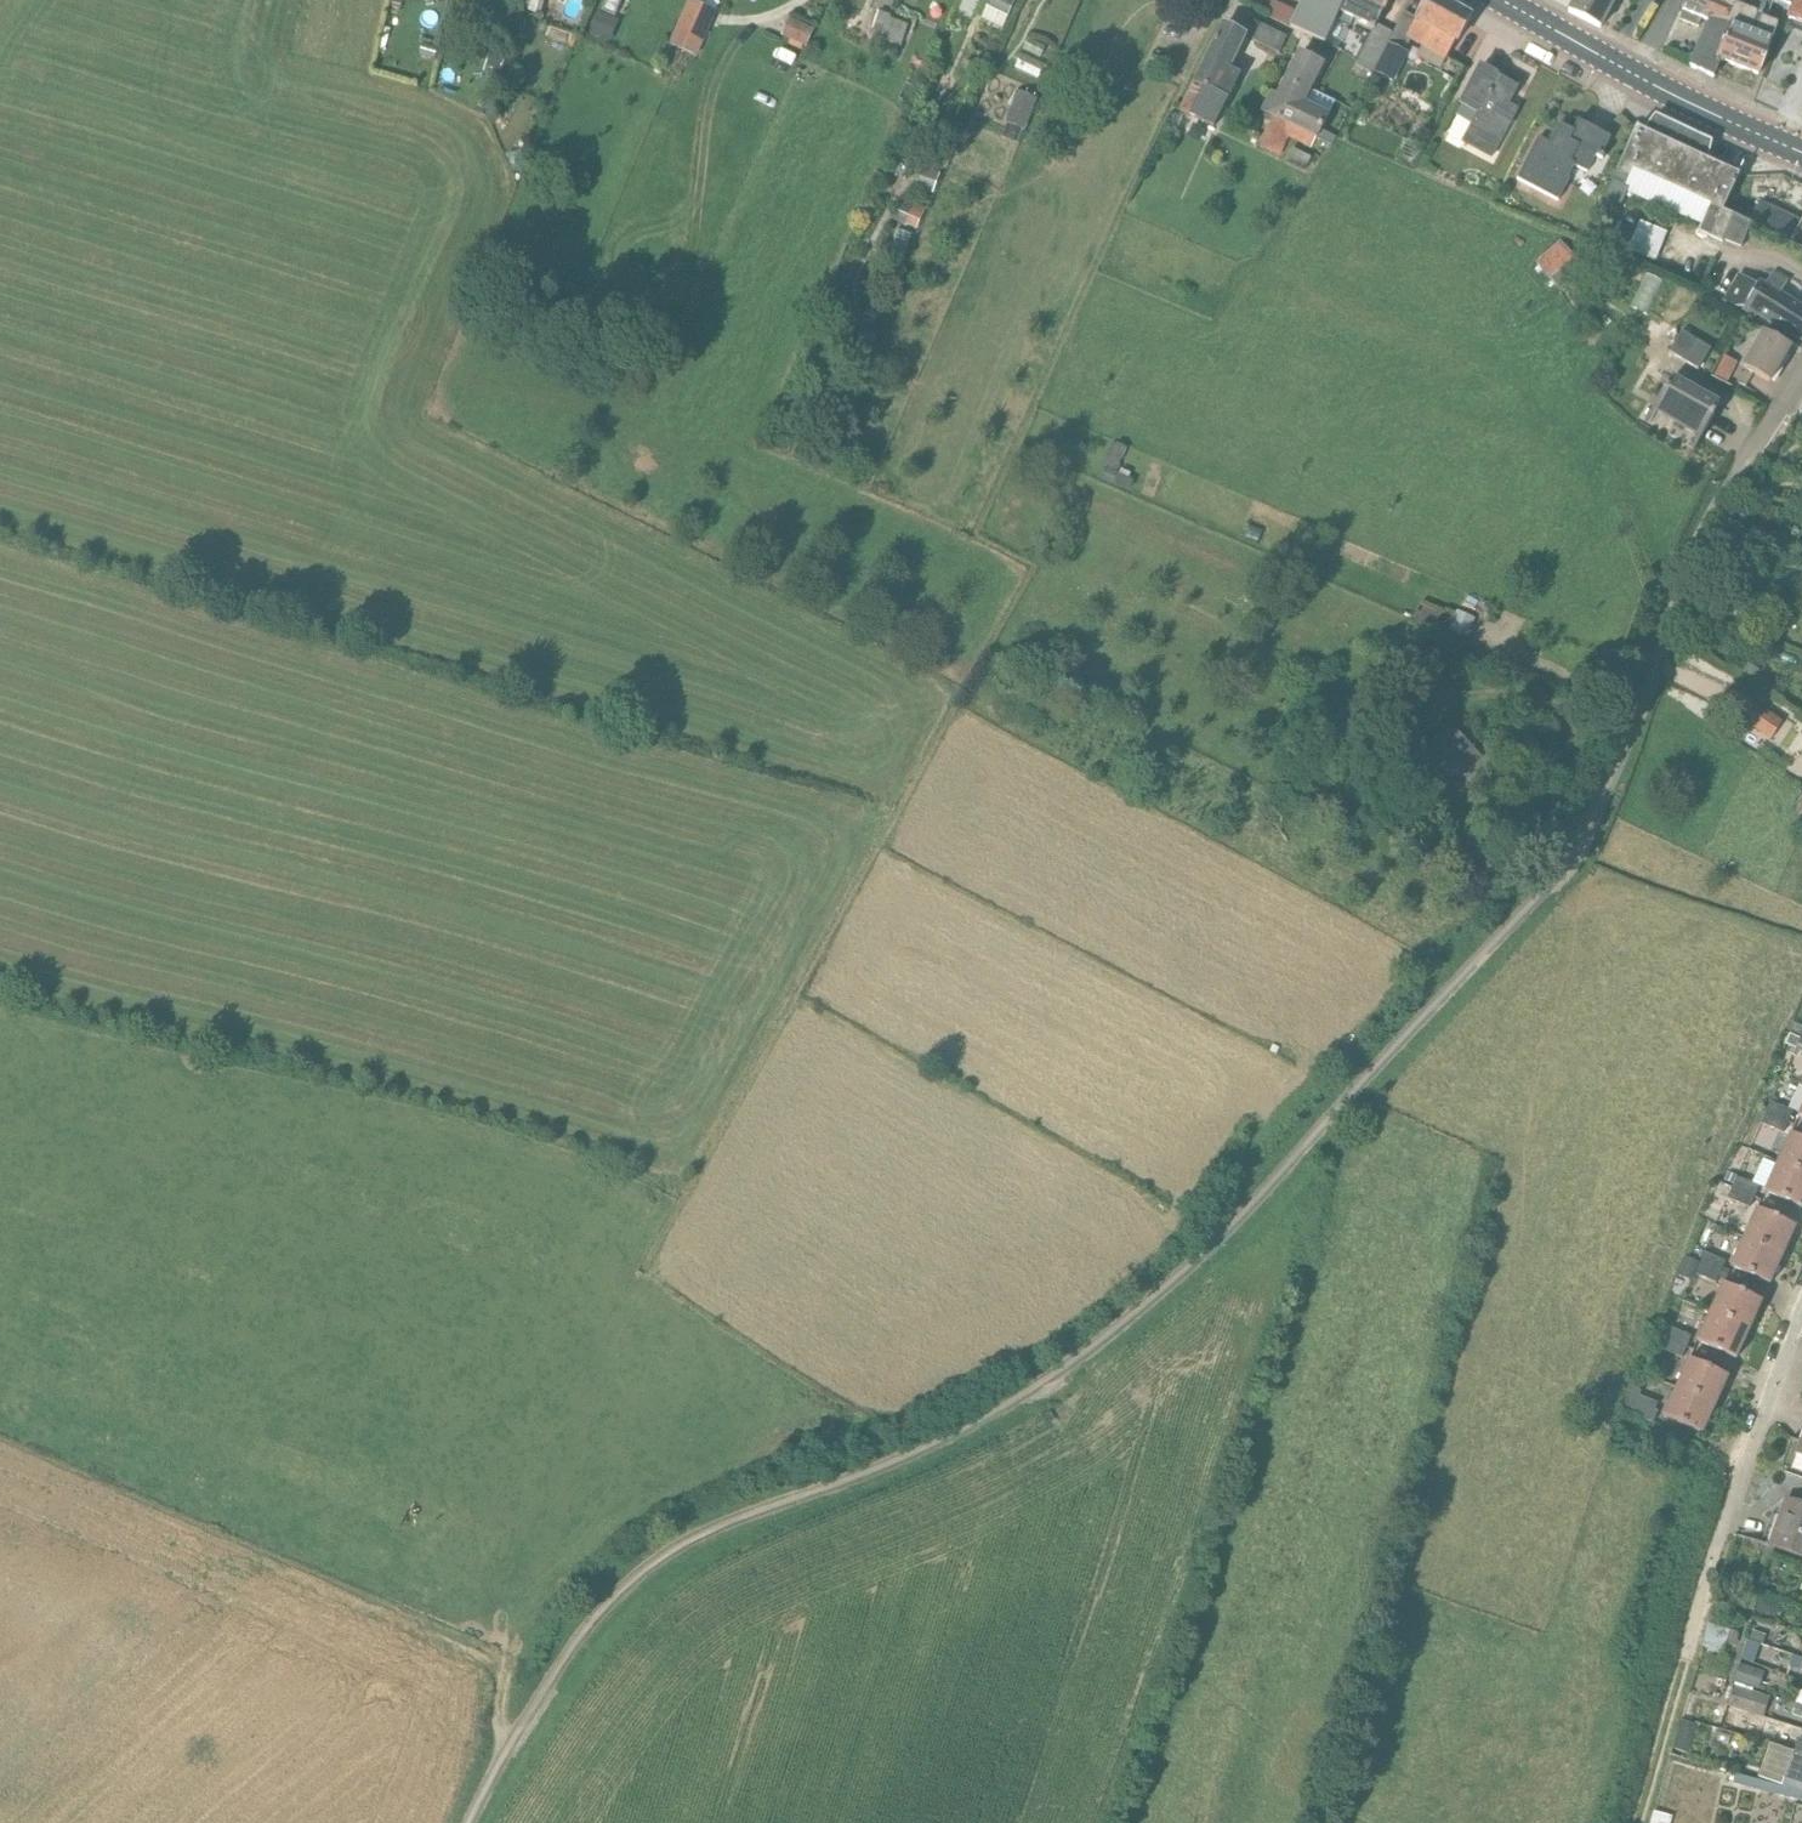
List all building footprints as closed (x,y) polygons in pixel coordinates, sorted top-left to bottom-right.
[(684,50),(704,6),(691,0),(688,0),(669,43),(684,50)] [(1015,0),(990,0),(988,5),(1008,14),(1015,0)] [(1297,11),(1273,0),(1271,0),(1264,14),(1290,25),(1290,26),(1324,41),(1329,29),(1331,30),(1339,13),(1337,12),(1344,0),(1303,0),(1297,11)] [(1337,12),(1339,13),(1373,29),(1355,64),(1372,73),(1387,43),(1386,43),(1392,32),(1377,24),(1383,11),(1388,0),(1344,0),(1337,12)] [(1386,43),(1387,43),(1404,52),(1411,40),(1422,46),(1421,47),(1445,59),(1455,41),(1457,42),(1469,21),(1472,15),(1445,0),(1427,0),(1417,18),(1404,11),(1393,32),(1392,32),(1386,43)] [(1569,12),(1600,28),(1602,25),(1615,0),(1575,0),(1570,9),(1569,12)] [(1758,75),(1779,25),(1766,20),(1773,1),(1790,7),(1793,0),(1689,0),(1683,11),(1684,11),(1681,19),(1699,27),(1702,19),(1710,22),(1690,67),(1714,78),(1722,61),(1724,62),(1758,75)] [(1789,18),(1796,21),(1793,28),(1801,32),(1801,0),(1796,0),(1789,18)] [(717,12),(704,6),(684,50),(697,56),(717,12)] [(891,15),(879,11),(870,35),(902,45),(908,24),(890,19),(891,15)] [(619,21),(598,12),(590,33),(611,41),(619,21)] [(793,15),(785,34),(810,44),(818,26),(793,15)] [(1247,37),(1244,35),(1224,25),(1181,111),(1214,128),(1241,74),(1231,69),(1247,37)] [(1280,53),(1287,37),(1261,25),(1254,40),(1280,53)] [(1304,101),(1322,64),(1300,54),(1279,97),(1271,93),(1262,112),(1273,117),(1259,147),(1281,157),(1290,138),(1312,149),(1329,114),(1304,101)] [(1491,159),(1513,118),(1504,113),(1517,88),(1498,78),(1496,81),(1478,71),(1460,105),(1476,114),(1461,143),(1491,159)] [(900,99),(911,104),(918,89),(906,84),(900,99)] [(1022,130),(1024,131),(1037,99),(1017,91),(1004,123),(1007,124),(1002,138),(1017,144),(1022,130)] [(1047,108),(1061,115),(1069,99),(1056,92),(1047,108)] [(1611,138),(1578,121),(1573,131),(1560,125),(1550,143),(1539,138),(1518,179),(1558,201),(1570,178),(1567,177),(1573,166),(1587,172),(1595,156),(1602,160),(1605,155),(1603,153),(1611,138)] [(1637,128),(1636,129),(1616,175),(1630,180),(1634,170),(1673,188),(1689,152),(1637,128)] [(1710,206),(1699,232),(1709,236),(1722,243),(1724,241),(1733,218),(1723,212),(1740,176),(1689,152),(1673,188),(1710,206)] [(913,188),(933,195),(939,177),(920,170),(913,188)] [(1616,175),(1606,199),(1621,206),(1627,193),(1628,190),(1626,190),(1630,180),(1616,175)] [(917,229),(926,208),(900,197),(891,218),(917,229)] [(1800,220),(1760,201),(1749,222),(1791,243),(1798,229),(1801,231),(1801,217),(1800,220)] [(1733,218),(1724,241),(1741,248),(1750,225),(1733,218)] [(1642,223),(1631,253),(1659,263),(1670,234),(1642,223)] [(1535,262),(1556,288),(1558,290),(1583,269),(1560,241),(1535,262)] [(1801,339),(1801,311),(1778,296),(1788,281),(1774,271),(1765,284),(1760,281),(1757,284),(1739,274),(1724,299),(1755,317),(1758,313),(1801,339)] [(1648,275),(1634,308),(1652,315),(1665,282),(1648,275)] [(1764,332),(1744,367),(1770,382),(1791,347),(1764,332)] [(1681,333),(1669,353),(1698,371),(1710,350),(1681,333)] [(1737,362),(1725,356),(1715,375),(1727,381),(1737,362)] [(1719,405),(1698,393),(1673,377),(1644,422),(1646,423),(1655,409),(1699,436),(1692,448),(1694,449),(1715,414),(1714,413),(1719,405)] [(1116,473),(1127,448),(1116,444),(1115,446),(1112,445),(1103,467),(1106,469),(1102,479),(1114,484),(1115,483),(1130,490),(1134,480),(1116,473)] [(1714,583),(1709,594),(1723,599),(1727,588),(1714,583)] [(1462,618),(1453,635),(1469,642),(1477,625),(1462,618)] [(1730,688),(1719,704),(1770,739),(1781,723),(1730,688)] [(1444,777),(1461,761),(1471,751),(1450,729),(1423,756),(1444,777)] [(1799,1038),(1790,1033),(1785,1043),(1801,1051),(1801,1039),(1799,1038)] [(1280,1047),(1273,1043),(1270,1050),(1277,1054),(1280,1047)] [(1765,1111),(1788,1121),(1792,1111),(1770,1101),(1765,1111)] [(1788,1121),(1765,1111),(1755,1107),(1750,1118),(1783,1133),(1788,1121)] [(1801,1173),(1801,1139),(1791,1134),(1778,1162),(1801,1173)] [(1778,1162),(1765,1191),(1801,1208),(1801,1173),(1778,1162)] [(1732,1187),(1754,1197),(1759,1186),(1737,1176),(1732,1187)] [(1749,1207),(1754,1197),(1732,1187),(1727,1198),(1749,1207)] [(1744,1237),(1783,1255),(1796,1226),(1757,1209),(1744,1237)] [(1731,1266),(1748,1274),(1770,1284),(1783,1255),(1744,1237),(1731,1266)] [(1698,1262),(1720,1272),(1725,1261),(1703,1251),(1698,1262)] [(1715,1283),(1720,1272),(1698,1262),(1693,1273),(1715,1283)] [(1724,1284),(1710,1312),(1749,1330),(1762,1301),(1724,1284)] [(1749,1330),(1710,1312),(1697,1341),(1736,1359),(1749,1330)] [(1664,1338),(1687,1348),(1692,1337),(1669,1326),(1664,1338)] [(1682,1358),(1687,1348),(1664,1338),(1659,1348),(1682,1358)] [(1688,1357),(1675,1387),(1716,1405),(1728,1376),(1688,1357)] [(1661,1400),(1630,1386),(1627,1384),(1617,1407),(1653,1422),(1661,1400)] [(1716,1405),(1675,1387),(1663,1415),(1703,1434),(1716,1405)] [(1786,1500),(1780,1516),(1785,1518),(1776,1544),(1771,1542),(1770,1546),(1801,1557),(1801,1505),(1786,1500)] [(1731,1629),(1722,1627),(1718,1626),(1707,1624),(1702,1646),(1708,1647),(1708,1650),(1725,1654),(1728,1643),(1727,1642),(1730,1630),(1731,1631),(1731,1629)] [(1736,1645),(1739,1633),(1731,1631),(1730,1630),(1727,1642),(1728,1643),(1736,1645)] [(1783,1670),(1790,1652),(1751,1637),(1744,1655),(1783,1670)] [(1763,1673),(1739,1664),(1733,1681),(1757,1690),(1763,1673)] [(1752,1714),(1758,1694),(1733,1686),(1727,1706),(1752,1714)] [(1689,1754),(1697,1726),(1680,1721),(1672,1749),(1689,1754)] [(1791,1762),(1785,1779),(1801,1785),(1801,1753),(1795,1750),(1791,1762)] [(1703,1822),(1719,1822),(1720,1770),(1704,1770),(1703,1822)] [(1801,1801),(1801,1793),(1734,1774),(1732,1783),(1790,1799),(1801,1801)]
